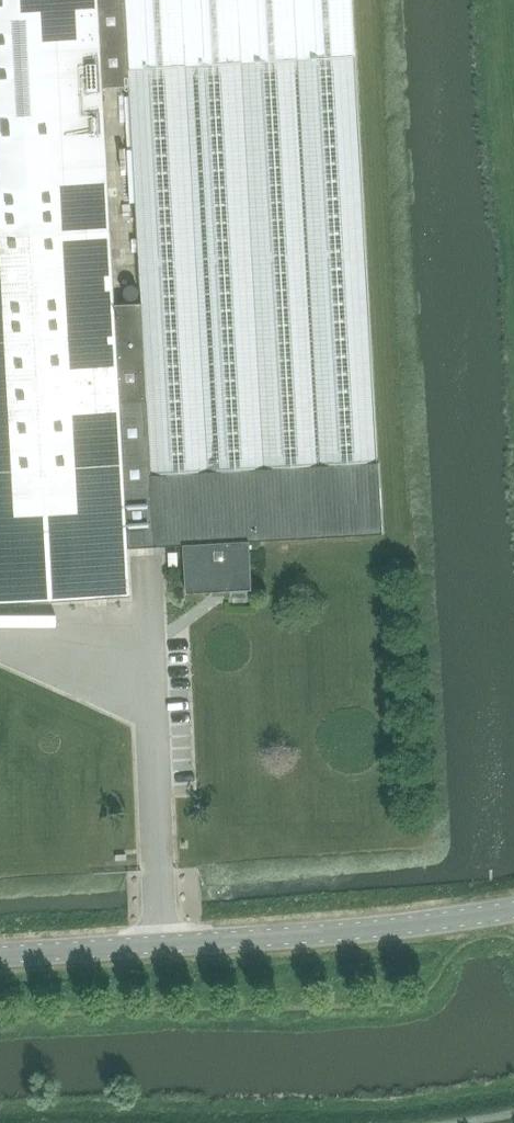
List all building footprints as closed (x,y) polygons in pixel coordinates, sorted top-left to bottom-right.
[(130,596),(127,548),(184,545),(187,593),(253,589),(250,541),(384,534),(356,56),(353,0),(0,0),(0,604),(130,596)]
